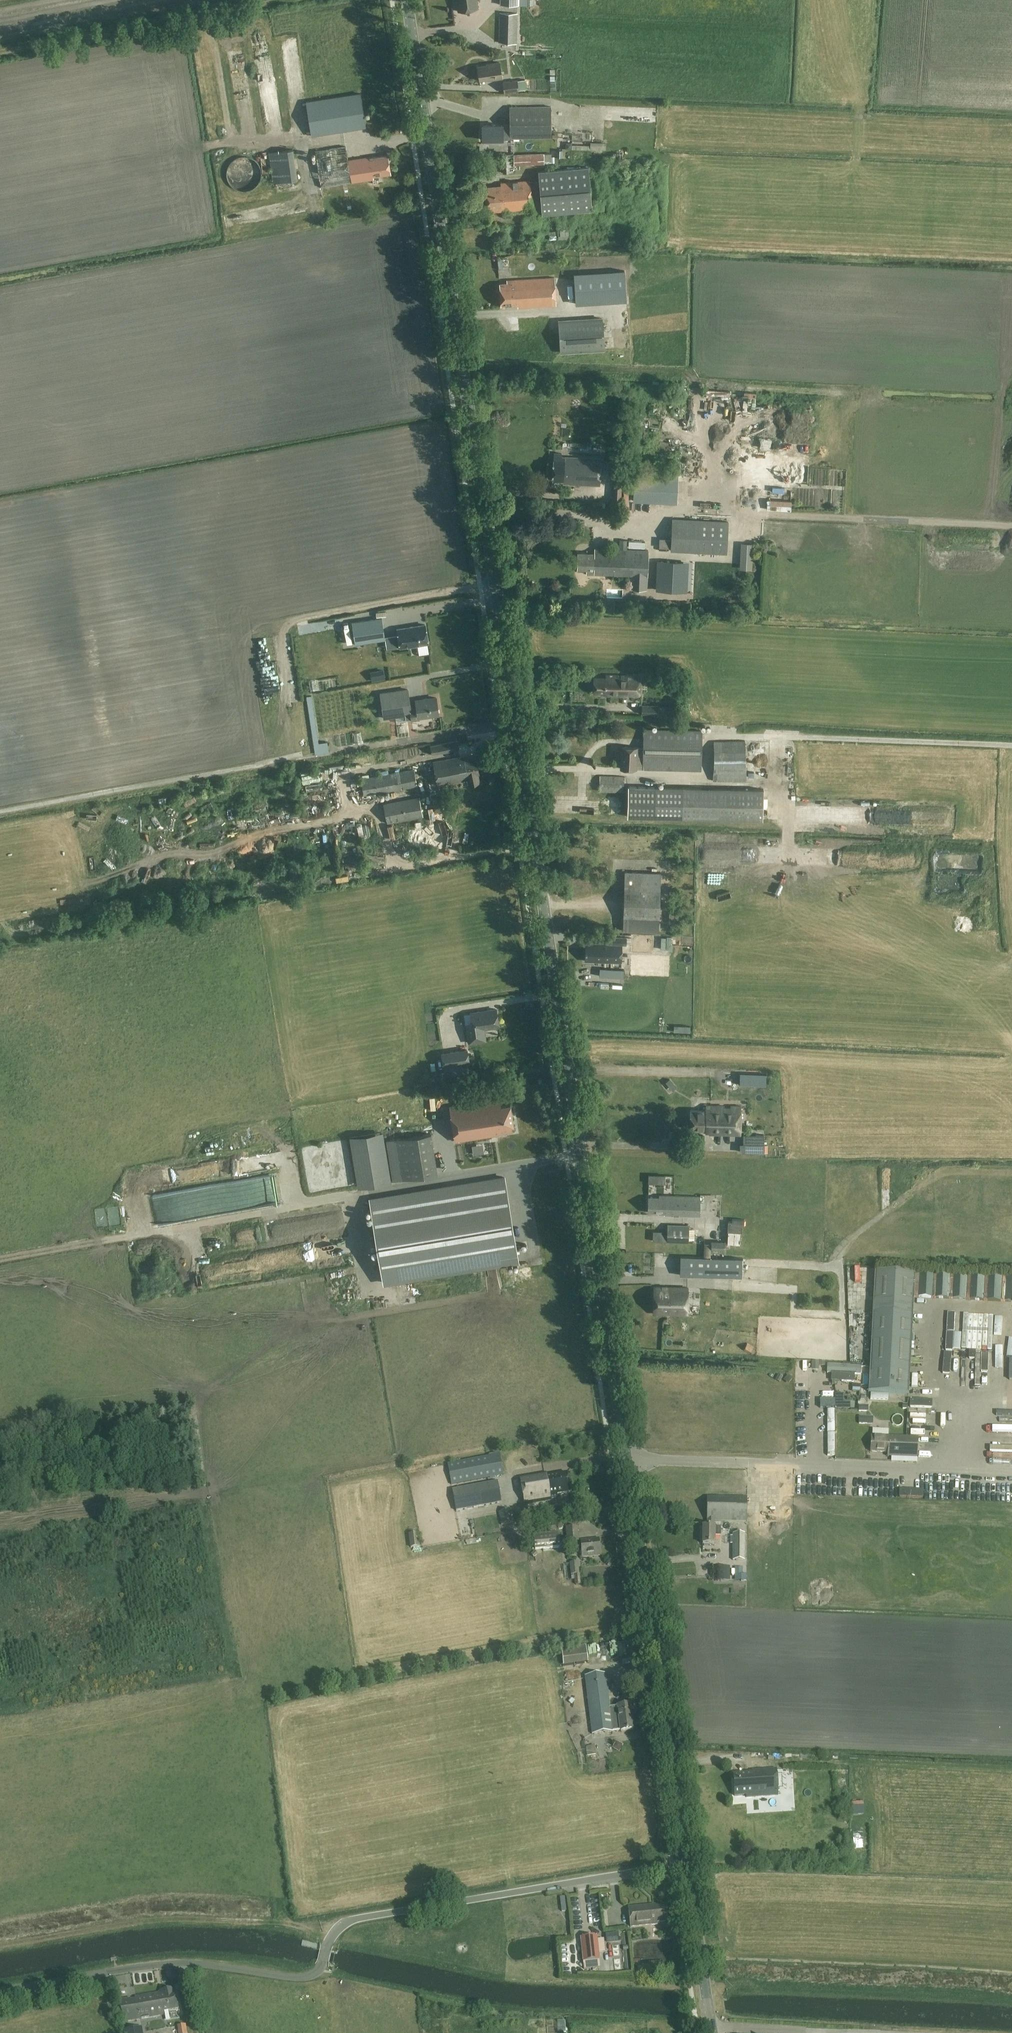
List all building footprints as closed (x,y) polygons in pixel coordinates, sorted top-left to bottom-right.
[(477,0),(456,0),(458,11),(478,8),(477,0)] [(516,43),(517,13),(500,13),(499,43),(516,43)] [(231,29),(232,39),(244,37),(242,28),(231,29)] [(490,64),(477,67),(480,80),(488,79),(488,80),(502,78),(499,62),(490,63),(490,64)] [(517,80),(502,82),(504,92),(519,90),(517,80)] [(360,93),(306,102),(312,136),(366,127),(360,93)] [(502,125),(483,125),(483,140),(502,139),(551,138),(550,106),(510,107),(510,125),(502,125)] [(346,146),(315,151),(320,187),(373,179),(373,176),(391,173),(388,154),(348,160),(346,146)] [(293,149),(278,152),(269,153),(273,184),(298,180),(293,149)] [(612,152),(612,161),(623,161),(623,152),(612,152)] [(502,174),(508,174),(515,174),(515,169),(514,169),(514,165),(544,164),(544,153),(502,155),(502,174)] [(501,186),(484,187),(486,210),(494,209),(494,212),(532,208),(533,211),(542,210),(542,214),(592,209),(588,167),(538,172),(539,180),(501,183),(501,186)] [(556,219),(558,238),(570,237),(569,218),(556,219)] [(602,298),(599,274),(580,277),(579,272),(566,274),(571,303),(602,298)] [(507,283),(500,283),(501,306),(518,305),(518,308),(556,305),(554,277),(507,280),(507,283)] [(605,349),(603,318),(558,321),(560,352),(605,349)] [(537,319),(520,320),(520,329),(537,328),(537,319)] [(732,396),(732,389),(707,388),(706,395),(732,396)] [(562,453),(554,453),(553,484),(560,484),(561,480),(563,480),(563,484),(600,485),(601,458),(562,457),(562,453)] [(613,484),(613,492),(621,493),(621,484),(613,484)] [(598,501),(607,500),(606,488),(597,488),(598,501)] [(628,517),(654,517),(655,497),(629,496),(628,517)] [(728,522),(673,519),(672,550),(726,553),(728,522)] [(751,567),(753,540),(745,540),(743,566),(751,567)] [(594,553),(578,552),(577,569),(586,570),(586,574),(631,576),(631,589),(647,590),(648,550),(595,548),(594,553)] [(684,562),(658,561),(657,590),(682,591),(684,562)] [(614,610),(615,600),(604,599),(603,610),(614,610)] [(385,640),(382,617),(351,622),(355,644),(385,640)] [(397,629),(400,647),(428,643),(425,625),(397,629)] [(335,664),(339,690),(402,681),(398,654),(335,664)] [(295,679),(299,687),(309,683),(306,674),(295,679)] [(610,696),(641,697),(642,676),(606,674),(606,677),(594,677),(593,692),(605,692),(605,695),(610,695),(610,696)] [(436,698),(415,701),(417,709),(411,709),(408,689),(380,693),(384,718),(395,717),(396,723),(406,721),(406,720),(412,719),(412,720),(419,719),(419,717),(439,714),(436,698)] [(658,705),(642,705),(642,713),(658,714),(658,705)] [(644,747),(621,746),(621,768),(701,770),(702,731),(644,729),(644,747)] [(405,730),(371,731),(371,739),(406,737),(405,730)] [(457,740),(430,745),(432,755),(459,749),(457,740)] [(714,742),(713,781),(746,781),(745,741),(714,742)] [(460,758),(460,756),(433,762),(437,785),(468,779),(468,784),(480,781),(478,774),(479,774),(476,755),(460,758)] [(414,769),(360,778),(364,795),(418,786),(414,769)] [(301,776),(302,783),(314,781),(313,774),(301,776)] [(599,791),(623,792),(624,776),(600,775),(599,791)] [(322,789),(322,783),(305,785),(306,791),(322,789)] [(762,820),(763,789),(629,786),(629,817),(762,820)] [(325,816),(325,812),(324,803),(322,790),(300,793),(303,819),(325,816)] [(193,794),(184,801),(189,807),(198,800),(193,794)] [(423,816),(419,796),(383,803),(387,823),(423,816)] [(274,814),(265,819),(271,828),(279,824),(274,814)] [(266,825),(263,815),(240,822),(243,832),(266,825)] [(302,829),(311,824),(308,820),(299,825),(302,829)] [(294,822),(281,825),(282,832),(296,830),(294,822)] [(703,855),(711,855),(711,862),(727,861),(726,847),(703,849),(703,855)] [(870,854),(873,865),(890,860),(888,849),(870,854)] [(661,873),(625,872),(622,931),(658,932),(661,873)] [(627,937),(610,937),(606,936),(606,944),(586,943),(585,961),(621,963),(622,944),(626,944),(627,937)] [(603,974),(624,974),(625,967),(603,966),(603,974)] [(467,1025),(469,1042),(485,1040),(483,1028),(499,1026),(496,1009),(471,1012),(472,1024),(467,1025)] [(467,1049),(441,1053),(443,1067),(469,1064),(467,1049)] [(422,1076),(432,1076),(432,1063),(421,1064),(422,1076)] [(739,1085),(766,1086),(766,1074),(740,1073),(739,1085)] [(423,1085),(432,1084),(431,1076),(422,1078),(423,1085)] [(501,1105),(500,1098),(449,1106),(455,1141),(506,1133),(506,1131),(512,1130),(511,1125),(514,1125),(510,1104),(501,1105)] [(741,1135),(741,1117),(741,1105),(706,1105),(706,1110),(690,1110),(690,1129),(709,1129),(709,1135),(741,1135)] [(381,1131),(350,1137),(358,1187),(390,1182),(381,1131)] [(393,1181),(402,1180),(438,1174),(431,1133),(396,1139),(386,1141),(393,1181)] [(695,1135),(695,1144),(704,1144),(704,1136),(695,1135)] [(756,1135),(756,1144),(764,1144),(764,1135),(756,1135)] [(517,1260),(518,1260),(516,1250),(520,1249),(519,1244),(515,1245),(504,1177),(370,1200),(383,1282),(511,1261),(517,1260)] [(262,1184),(254,1184),(254,1197),(262,1197),(262,1184)] [(187,1206),(186,1191),(177,1191),(178,1206),(187,1206)] [(659,1197),(648,1197),(648,1212),(658,1213),(658,1215),(699,1216),(700,1196),(659,1195),(659,1197)] [(667,1224),(667,1242),(688,1243),(689,1225),(667,1224)] [(205,1237),(209,1252),(215,1251),(211,1235),(205,1237)] [(712,1242),(712,1250),(725,1250),(725,1242),(712,1242)] [(680,1276),(712,1277),(742,1278),(743,1259),(713,1258),(713,1257),(680,1256),(680,1276)] [(868,1279),(869,1270),(859,1268),(858,1278),(868,1279)] [(875,1273),(872,1312),(868,1392),(908,1394),(915,1275),(875,1273)] [(653,1313),(687,1314),(688,1288),(654,1287),(653,1313)] [(291,1298),(299,1296),(298,1288),(289,1290),(291,1298)] [(826,1325),(827,1308),(714,1303),(714,1310),(724,1310),(724,1321),(826,1325)] [(1011,1367),(1011,1358),(997,1358),(997,1367),(1011,1367)] [(830,1383),(831,1384),(860,1385),(861,1370),(831,1368),(830,1383)] [(918,1438),(871,1436),(870,1451),(888,1452),(887,1456),(917,1458),(918,1438)] [(452,1485),(504,1475),(499,1453),(447,1463),(452,1485)] [(546,1472),(520,1477),(524,1505),(557,1499),(557,1494),(570,1492),(567,1473),(546,1476),(546,1472)] [(1000,1488),(1000,1477),(993,1477),(993,1499),(1011,1499),(1011,1488),(1000,1488)] [(499,1481),(454,1489),(458,1510),(503,1502),(499,1481)] [(715,1528),(715,1527),(715,1521),(747,1521),(747,1497),(707,1496),(707,1521),(708,1521),(708,1527),(702,1527),(702,1545),(714,1545),(715,1536),(721,1536),(721,1528),(715,1528)] [(555,1508),(558,1520),(564,1520),(562,1508),(555,1508)] [(511,1511),(499,1514),(501,1525),(514,1522),(511,1511)] [(579,1541),(578,1526),(565,1527),(567,1542),(579,1541)] [(420,1547),(419,1533),(409,1534),(410,1549),(420,1547)] [(730,1536),(730,1543),(733,1543),(733,1560),(745,1560),(745,1533),(733,1533),(733,1536),(730,1536)] [(600,1556),(599,1538),(581,1540),(582,1557),(600,1556)] [(581,1584),(578,1561),(569,1562),(571,1575),(574,1574),(575,1585),(581,1584)] [(742,1567),(735,1567),(735,1581),(742,1581),(742,1582),(747,1582),(747,1575),(742,1575),(742,1567)] [(585,1648),(562,1652),(564,1668),(588,1664),(585,1648)] [(585,1676),(588,1696),(593,1734),(613,1731),(620,1730),(620,1731),(634,1730),(631,1705),(610,1707),(606,1674),(585,1676)] [(595,1745),(586,1747),(588,1756),(597,1754),(595,1745)] [(752,1772),(733,1774),(734,1796),(746,1795),(746,1797),(778,1795),(777,1769),(752,1771),(752,1772)] [(786,1791),(786,1802),(798,1802),(798,1791),(786,1791)] [(650,1905),(629,1907),(631,1927),(658,1924),(658,1922),(667,1921),(665,1905),(650,1907),(650,1905)] [(597,1936),(581,1937),(583,1962),(600,1960),(597,1936)] [(116,1977),(109,1979),(110,1989),(118,1988),(116,1977)] [(124,2021),(140,2019),(164,2014),(164,2012),(179,2009),(175,1988),(160,1991),(160,1993),(120,2000),(124,2021)] [(179,2032),(187,2032),(188,2023),(180,2022),(179,2032)]
